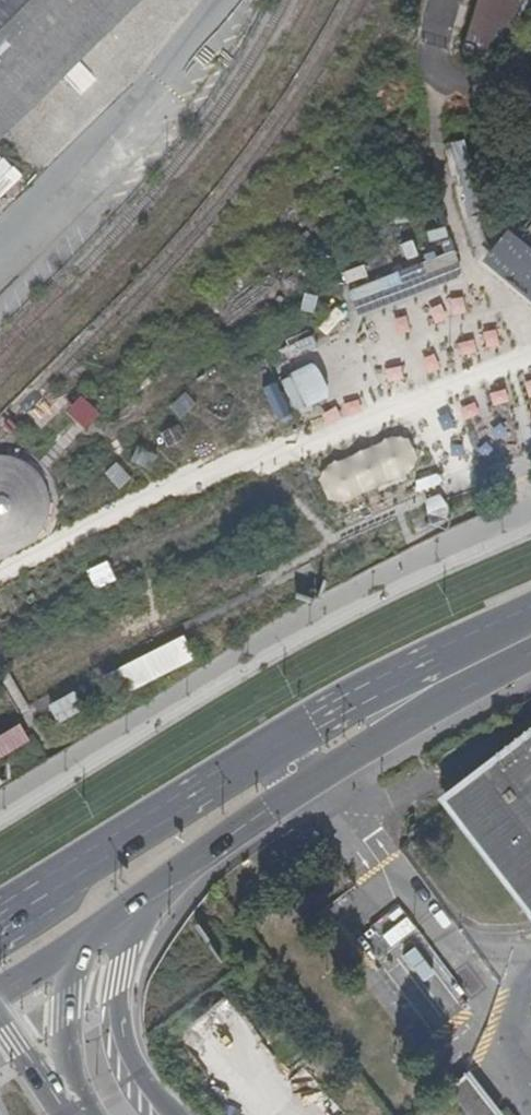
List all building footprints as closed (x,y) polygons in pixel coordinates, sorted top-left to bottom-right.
[(142,0),(0,0),(0,141),(142,0)] [(458,53),(497,65),(518,0),(475,0),(458,53)] [(507,230),(482,261),(530,300),(530,249),(507,230)] [(314,363),(291,373),(306,408),(330,397),(314,363)] [(276,382),(263,388),(277,421),(290,416),(276,382)] [(5,555),(21,550),(35,541),(45,527),(49,510),(48,493),(41,478),(29,466),(13,459),(0,458),(0,554),(5,555)] [(442,789),(530,905),(530,719),(442,789)] [(449,1081),(475,1114),(490,1114),(499,1108),(468,1066),(449,1081)]
